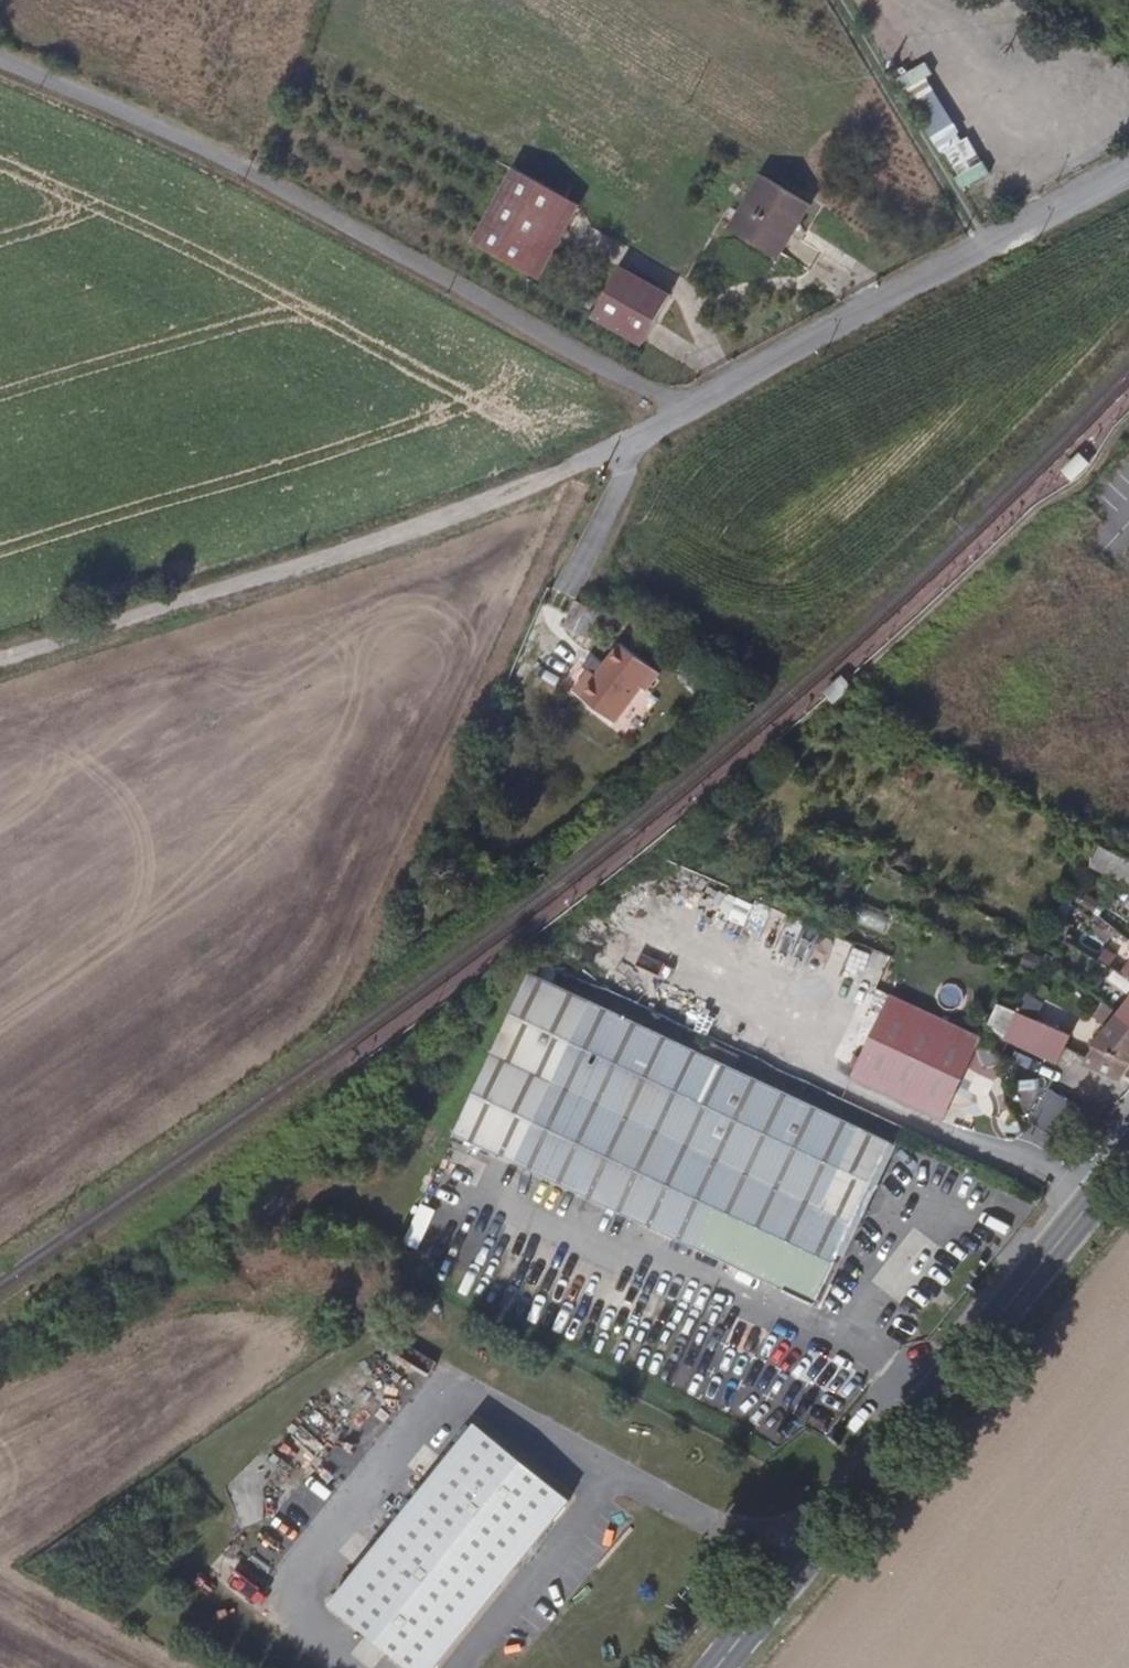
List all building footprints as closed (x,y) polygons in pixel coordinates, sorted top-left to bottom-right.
[(898,78),(963,188),(991,171),(969,135),(967,137),(923,63),(898,78)] [(584,205),(520,168),(476,243),(540,280),(584,205)] [(813,204),(770,176),(735,230),(778,258),(813,204)] [(674,298),(625,270),(598,318),(647,346),(674,298)] [(582,628),(590,611),(592,607),(573,599),(567,597),(564,595),(555,618),(582,628)] [(649,694),(663,676),(622,644),(605,666),(601,663),(577,694),(618,726),(646,691),(649,694)] [(1128,860),(1128,840),(1108,829),(1100,846),(1128,860)] [(1105,856),(1097,873),(1128,888),(1128,868),(1105,856)] [(1119,935),(1116,943),(1128,950),(1128,940),(1119,935)] [(1065,959),(1061,953),(1046,946),(1040,960),(1059,970),(1065,959)] [(1115,970),(1122,955),(1108,948),(1101,962),(1113,968),(1115,970)] [(528,971),(490,1053),(855,1224),(893,1142),(528,971)] [(1128,976),(1122,986),(1112,1003),(1128,1014),(1128,977),(1128,976)] [(944,1118),(981,1030),(895,996),(856,980),(822,1066),(944,1118)] [(1079,1036),(1088,1015),(1068,1007),(1063,1018),(1034,1006),(1037,999),(1036,994),(1023,988),(1015,1008),(1002,1038),(1045,1057),(1055,1037),(1072,1043),(1077,1035),(1079,1036)] [(1128,1073),(1128,1014),(1112,1003),(1087,1040),(1081,1053),(1128,1074),(1128,1073)] [(855,1224),(490,1053),(453,1132),(817,1303),(855,1224)] [(1069,1137),(1086,1145),(1100,1118),(1046,1091),(1022,1137),(1060,1156),(1069,1137)] [(570,1498),(474,1420),(367,1556),(329,1604),(409,1667),(432,1667),(570,1498)]
